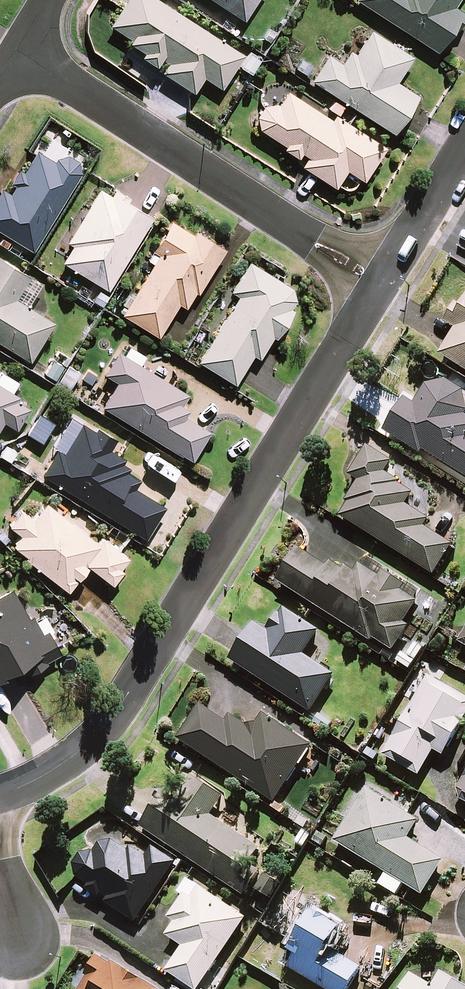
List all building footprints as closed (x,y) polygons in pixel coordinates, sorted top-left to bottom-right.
[(111,26),(131,39),(128,44),(143,53),(141,57),(156,66),(161,58),(169,63),(162,73),(193,93),(204,77),(221,89),(243,56),(157,0),(128,0),(111,26)] [(243,20),(256,0),(213,0),(243,20)] [(437,51),(461,14),(452,9),(458,0),(358,0),(437,51)] [(411,57),(370,31),(355,56),(348,51),(341,63),(327,54),(311,80),(393,132),(417,96),(395,82),(411,57)] [(277,108),(271,104),(264,106),(256,119),(257,128),(283,144),(280,148),(297,159),(301,153),(306,156),(300,165),(335,187),(346,170),(364,180),(384,148),(336,118),(334,122),(287,93),(277,108)] [(16,187),(11,195),(1,189),(0,192),(0,230),(32,250),(84,166),(63,153),(58,162),(38,150),(25,172),(19,168),(9,184),(16,187)] [(108,289),(150,219),(127,205),(131,198),(115,189),(111,195),(100,189),(68,242),(73,245),(62,262),(108,289)] [(178,302),(185,307),(195,290),(198,292),(225,248),(194,229),(192,231),(172,219),(148,259),(154,262),(122,314),(158,335),(178,302)] [(29,360),(53,323),(27,307),(42,283),(0,257),(0,342),(29,360)] [(253,353),(260,357),(273,337),(275,339),(293,309),(291,307),(300,293),(249,262),(231,291),(239,296),(198,361),(234,383),(253,353)] [(444,322),(456,329),(440,355),(464,371),(464,287),(444,322)] [(145,356),(124,343),(105,374),(117,382),(102,406),(191,461),(209,431),(178,412),(189,395),(139,364),(145,356)] [(80,372),(67,365),(58,382),(70,389),(80,372)] [(4,420),(15,428),(30,406),(10,393),(18,382),(2,372),(0,375),(0,426),(4,420)] [(441,380),(429,384),(416,406),(405,400),(385,432),(421,454),(423,450),(464,476),(464,395),(441,380)] [(132,487),(137,478),(127,471),(132,464),(109,450),(114,441),(83,422),(63,454),(57,450),(43,474),(145,537),(164,507),(132,487)] [(350,476),(358,481),(345,502),(349,504),(341,517),(433,574),(452,545),(426,529),(429,523),(419,516),(430,498),(388,472),(394,464),(368,447),(350,476)] [(87,564),(112,583),(123,569),(121,567),(128,559),(101,538),(97,543),(45,504),(33,520),(21,511),(9,526),(21,534),(13,545),(25,554),(24,557),(68,590),(87,564)] [(305,542),(279,582),(373,643),(375,639),(390,649),(419,604),(399,591),(404,583),(366,559),(371,550),(328,523),(313,547),(305,542)] [(16,587),(0,596),(0,678),(23,665),(27,673),(61,654),(47,630),(42,633),(16,587)] [(319,632),(283,609),(268,632),(255,624),(231,661),(311,712),(334,675),(304,656),(319,632)] [(429,677),(384,755),(419,775),(434,750),(445,756),(464,721),(464,698),(429,677)] [(311,771),(319,758),(308,751),(311,746),(263,715),(253,731),(232,718),(228,724),(201,706),(179,740),(274,802),(299,764),(311,771)] [(225,797),(197,778),(178,806),(163,796),(142,827),(235,889),(245,874),(261,850),(211,817),(225,797)] [(455,796),(464,802),(464,778),(455,796)] [(419,821),(367,789),(335,841),(422,895),(443,861),(407,839),(419,821)] [(153,847),(148,856),(131,845),(127,851),(115,842),(113,842),(111,841),(109,841),(108,842),(106,842),(104,843),(102,843),(101,844),(99,846),(98,847),(97,849),(96,850),(95,852),(95,854),(91,853),(88,853),(86,853),(84,854),(82,855),(80,856),(78,858),(76,859),(75,861),(74,863),(74,865),(73,868),(73,870),(74,872),(74,875),(75,877),(88,885),(86,889),(100,898),(103,893),(109,897),(105,902),(136,922),(176,862),(153,847)] [(183,897),(170,918),(176,922),(167,936),(184,947),(168,972),(194,988),(199,988),(246,918),(193,883),(188,880),(179,894),(183,897)] [(344,927),(333,921),(335,917),(318,907),(293,949),(299,952),(290,968),(326,988),(349,988),(361,968),(330,950),(344,927)] [(98,954),(84,977),(88,979),(82,988),(153,988),(98,954)] [(441,971),(432,987),(412,975),(403,988),(464,988),(464,985),(441,971)]
